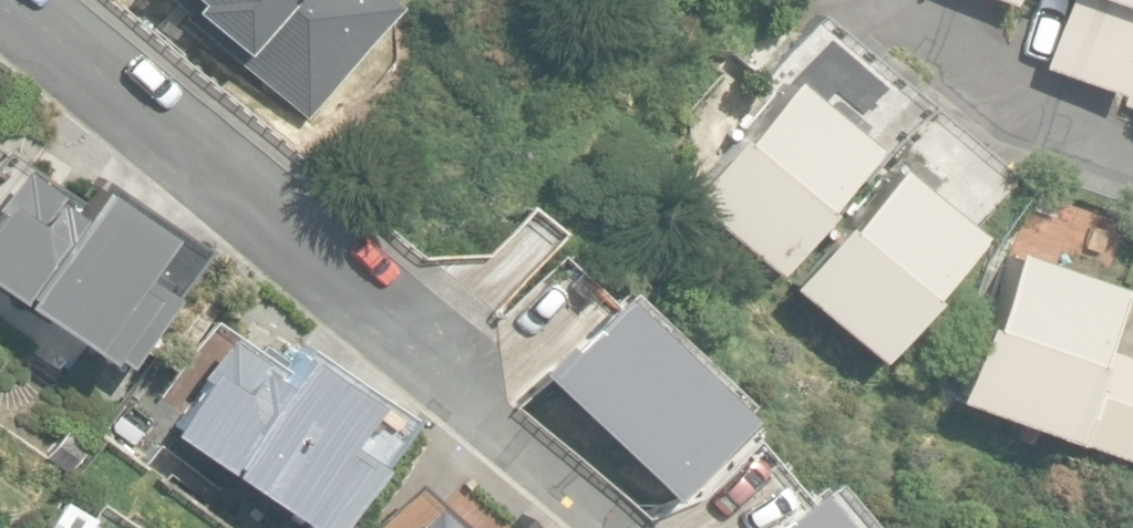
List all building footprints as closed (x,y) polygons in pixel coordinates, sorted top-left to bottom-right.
[(305,104),(392,4),(387,0),(185,0),(305,104)] [(1043,67),(1120,92),(1132,53),(1132,0),(1065,0),(1043,67)] [(797,86),(780,73),(736,131),(722,121),(665,196),(772,276),(826,205),(816,198),(860,139),(820,109),(831,95),(805,75),(797,86)] [(1120,111),(1132,116),(1132,73),(1120,111)] [(4,154),(0,160),(0,284),(126,366),(202,251),(89,178),(75,200),(4,154)] [(965,229),(892,169),(846,224),(835,215),(781,280),(872,355),(926,290),(919,284),(965,229)] [(1104,277),(1002,245),(949,393),(1056,431),(1085,355),(1075,351),(1104,277)] [(602,279),(529,360),(669,485),(742,404),(602,279)] [(224,331),(158,430),(309,527),(339,527),(410,421),(292,344),(277,366),(224,331)] [(1095,344),(1065,430),(1132,454),(1132,357),(1095,344)] [(733,527),(847,527),(800,472),(733,527)] [(412,487),(373,527),(455,527),(412,487)] [(518,518),(508,527),(529,527),(518,518)]
